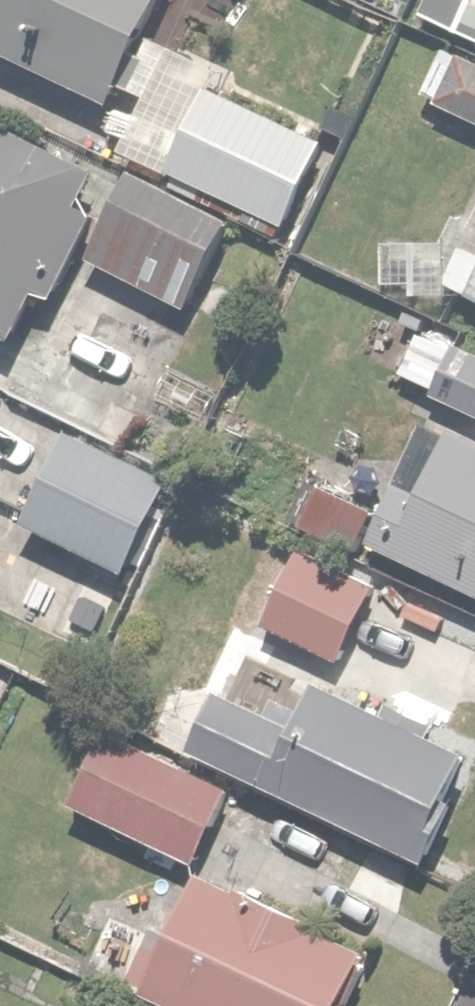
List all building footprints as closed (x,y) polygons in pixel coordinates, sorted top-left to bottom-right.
[(0,4),(0,45),(120,102),(168,0),(2,0),(0,4)] [(421,12),(474,38),(474,0),(427,0),(421,12)] [(421,91),(474,117),(474,62),(443,46),(421,91)] [(217,80),(174,170),(293,228),(337,138),(217,80)] [(104,180),(109,171),(0,118),(0,325),(27,338),(104,180)] [(135,168),(91,256),(190,305),(233,216),(135,168)] [(451,295),(474,306),(474,248),(466,244),(444,292),(451,295)] [(433,392),(474,412),(474,344),(460,337),(433,392)] [(374,542),(474,591),(474,434),(429,412),(381,511),(321,483),(300,528),(366,560),(374,542)] [(76,424),(28,521),(129,571),(177,475),(76,424)] [(12,469),(0,463),(0,492),(12,469)] [(382,585),(302,546),(266,620),(346,658),(382,585)] [(196,746),(426,860),(474,761),(474,754),(325,679),(313,702),(290,691),(278,715),(224,688),(196,746)] [(109,727),(73,800),(201,862),(236,789),(109,727)] [(149,992),(142,1005),(354,1005),(380,955),(211,869),(181,927),(163,918),(131,983),(149,992)]
